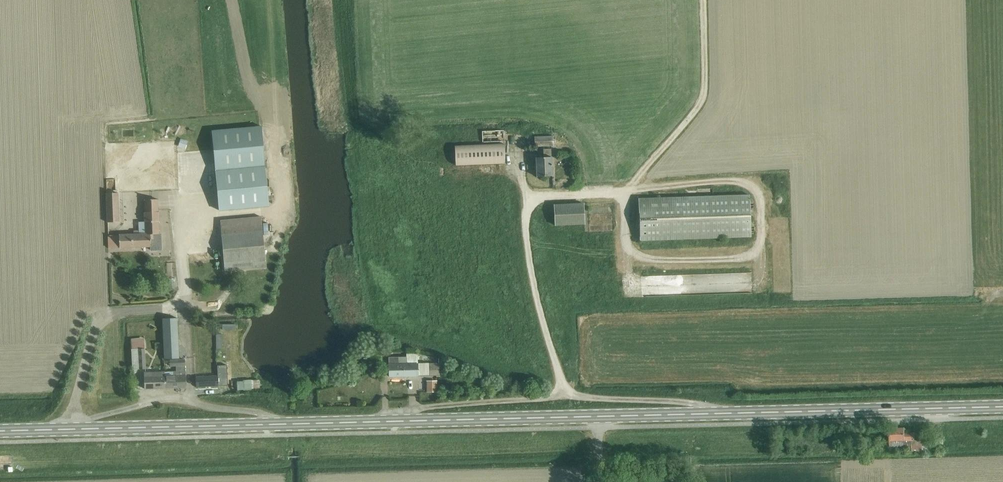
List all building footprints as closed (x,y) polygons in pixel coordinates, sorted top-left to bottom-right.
[(261,126),(212,131),(216,171),(219,211),(269,206),(265,166),(261,126)] [(553,146),(553,137),(534,138),(535,147),(553,146)] [(180,140),(178,146),(186,149),(188,142),(180,140)] [(504,144),(455,146),(456,166),(505,163),(504,144)] [(536,177),(552,176),(551,150),(543,150),(543,158),(536,158),(536,177)] [(117,178),(109,178),(108,191),(116,192),(117,178)] [(114,202),(118,201),(118,193),(106,193),(107,222),(116,222),(116,221),(114,221),(114,202)] [(638,199),(640,240),(751,236),(749,195),(638,199)] [(151,246),(151,250),(162,250),(161,234),(159,234),(158,221),(159,221),(159,212),(158,212),(158,199),(145,200),(145,212),(144,212),(145,222),(146,234),(109,235),(109,248),(151,246)] [(554,205),(555,225),(585,224),(584,204),(554,205)] [(260,217),(220,220),(223,250),(224,260),(225,271),(266,267),(262,217),(260,217)] [(166,358),(177,358),(176,341),(176,319),(164,319),(166,358)] [(143,339),(130,340),(132,370),(146,369),(144,348),(143,339)] [(381,350),(368,350),(369,362),(382,361),(381,350)] [(398,357),(389,357),(389,376),(418,375),(439,374),(439,363),(417,363),(417,353),(407,354),(407,357),(398,357)] [(185,388),(184,365),(184,360),(169,360),(170,366),(176,365),(176,373),(173,373),(173,372),(164,372),(164,389),(183,388),(185,388)] [(196,377),(196,378),(196,384),(196,387),(202,387),(205,387),(222,386),(228,386),(228,385),(227,378),(227,365),(222,365),(218,366),(217,366),(217,370),(218,375),(217,376),(210,376),(196,377)] [(164,389),(164,372),(164,371),(144,372),(144,377),(144,379),(144,389),(164,389)] [(259,379),(250,380),(251,388),(259,388),(259,379)] [(250,380),(243,380),(243,381),(243,389),(251,389),(251,388),(250,380)] [(436,380),(427,381),(427,391),(436,391),(436,380)] [(902,448),(910,448),(910,450),(921,450),(921,446),(921,440),(921,439),(914,439),(914,432),(904,432),(904,426),(889,427),(889,445),(892,445),(892,440),(902,440),(902,448)]
